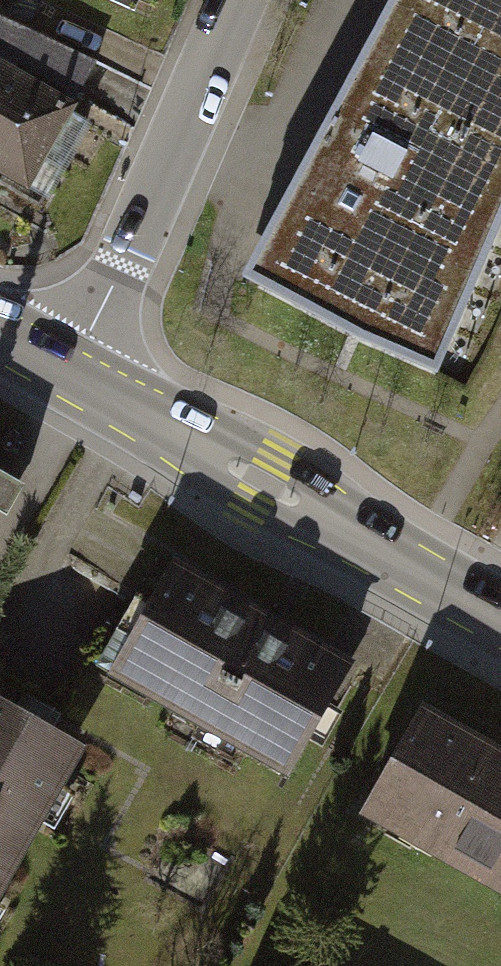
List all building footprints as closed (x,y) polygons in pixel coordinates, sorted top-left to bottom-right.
[(247,257),(430,347),(500,204),(500,0),(375,0),(247,257)] [(22,187),(74,100),(0,56),(0,174),(22,187)] [(12,471),(0,464),(0,492),(12,471)] [(105,682),(287,784),(355,668),(172,561),(105,682)] [(92,732),(0,681),(0,896),(92,732)] [(372,817),(500,888),(500,759),(427,718),(372,817)]
